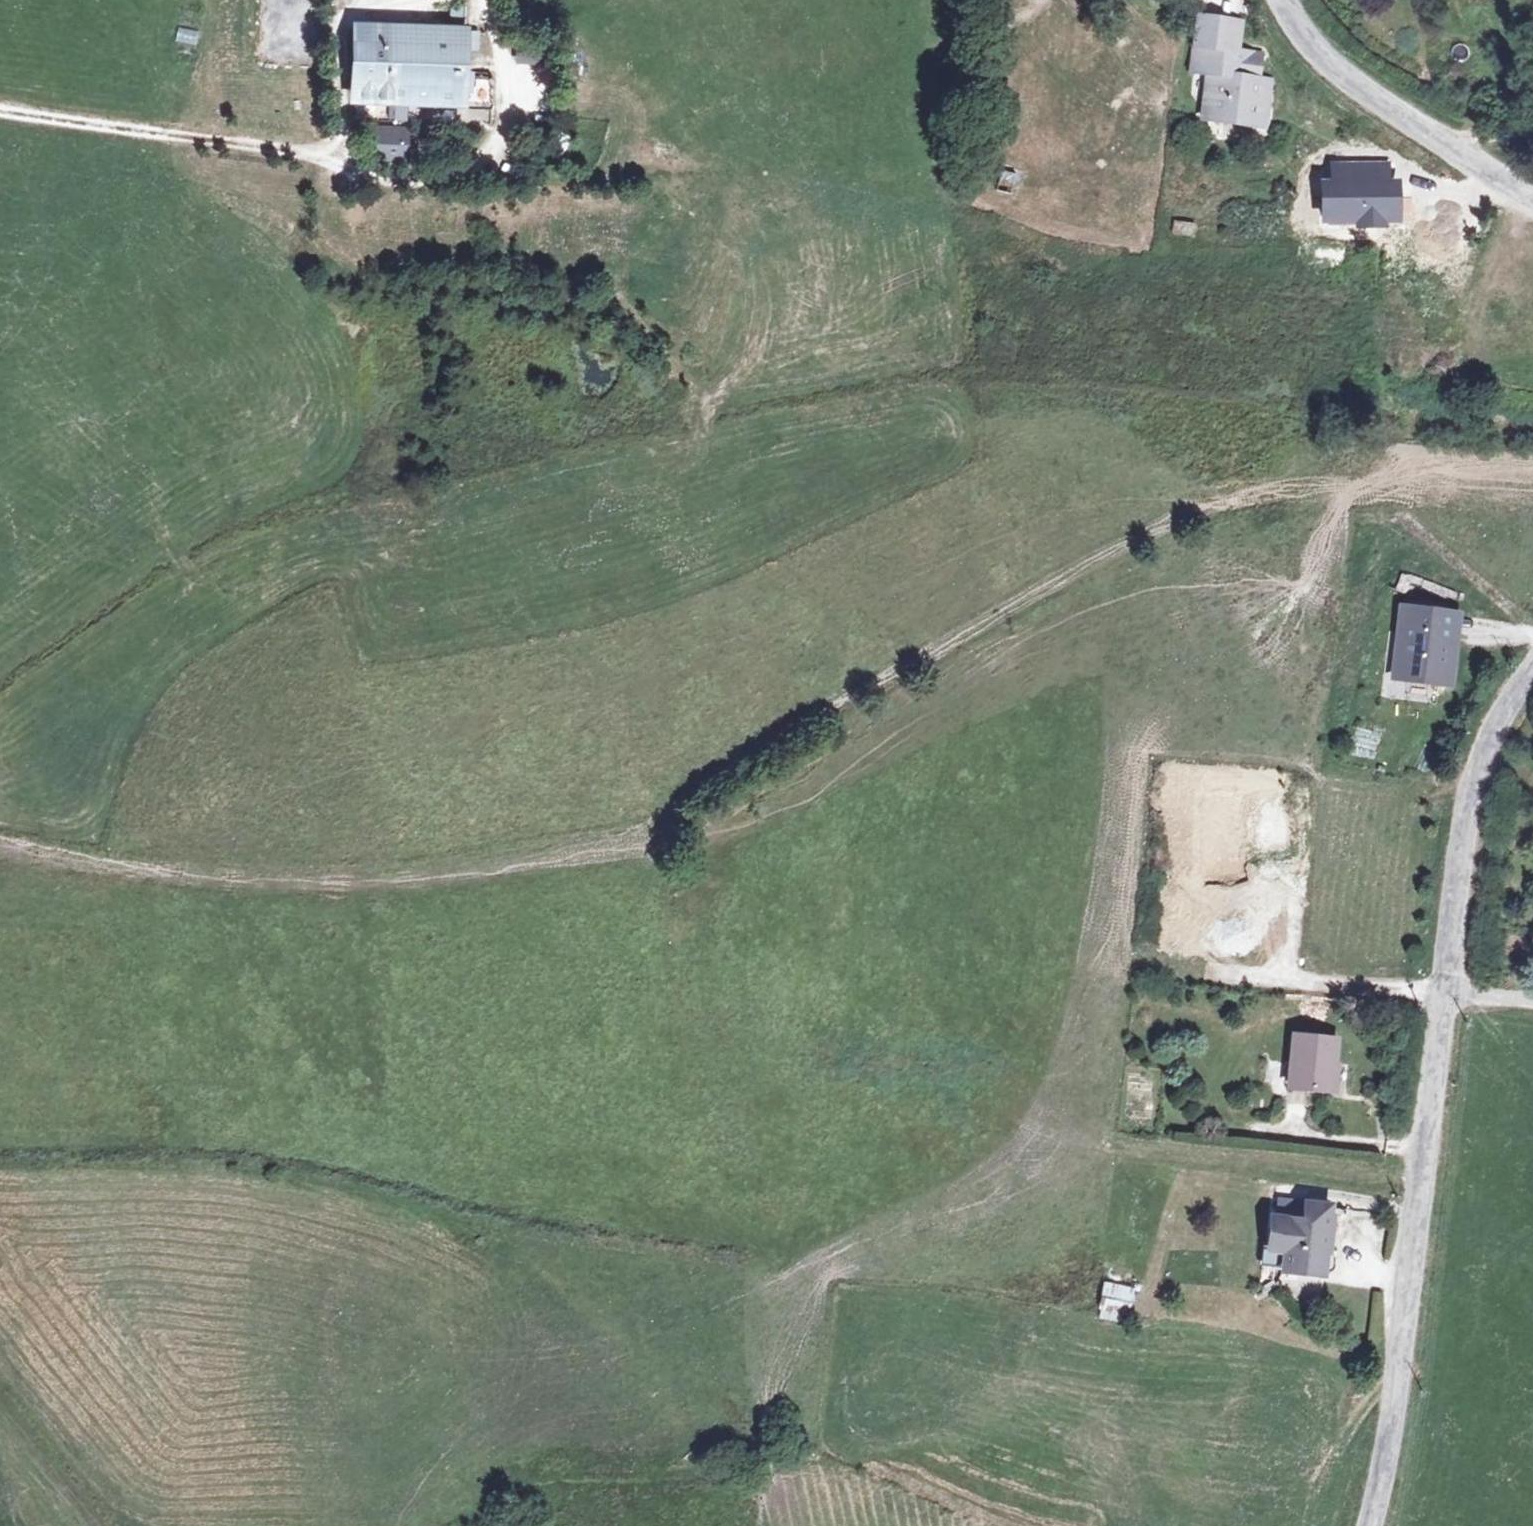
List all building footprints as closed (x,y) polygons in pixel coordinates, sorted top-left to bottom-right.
[(400,12),(399,28),(423,28),(421,11),(400,12)] [(1202,53),(1204,22),(1181,20),(1177,76),(1198,77),(1194,122),(1259,127),(1261,81),(1250,79),(1252,56),(1241,55),(1225,55),(1202,53)] [(1227,24),(1204,22),(1202,53),(1225,55),(1227,24)] [(340,95),(476,99),(476,73),(445,73),(448,28),(423,28),(399,28),(345,27),(340,95)] [(358,126),(360,159),(394,160),(391,126),(358,126)] [(1386,162),(1329,163),(1329,180),(1316,181),(1316,225),(1400,224),(1400,181),(1386,181),(1386,162)] [(993,191),(1014,196),(1020,176),(999,170),(993,191)] [(1196,236),(1198,224),(1172,220),(1171,233),(1196,236)] [(1455,612),(1408,608),(1403,663),(1417,679),(1457,683),(1459,650),(1452,650),(1455,612)] [(1270,786),(1180,792),(1183,841),(1196,853),(1274,848),(1270,786)] [(1216,921),(1216,948),(1246,948),(1246,921),(1216,921)] [(1300,1035),(1295,1084),(1334,1087),(1339,1038),(1300,1035)] [(1291,1251),(1291,1268),(1331,1273),(1340,1205),(1317,1201),(1316,1220),(1282,1216),(1276,1248),(1291,1251)] [(1129,1325),(1136,1288),(1103,1282),(1096,1319),(1129,1325)]
